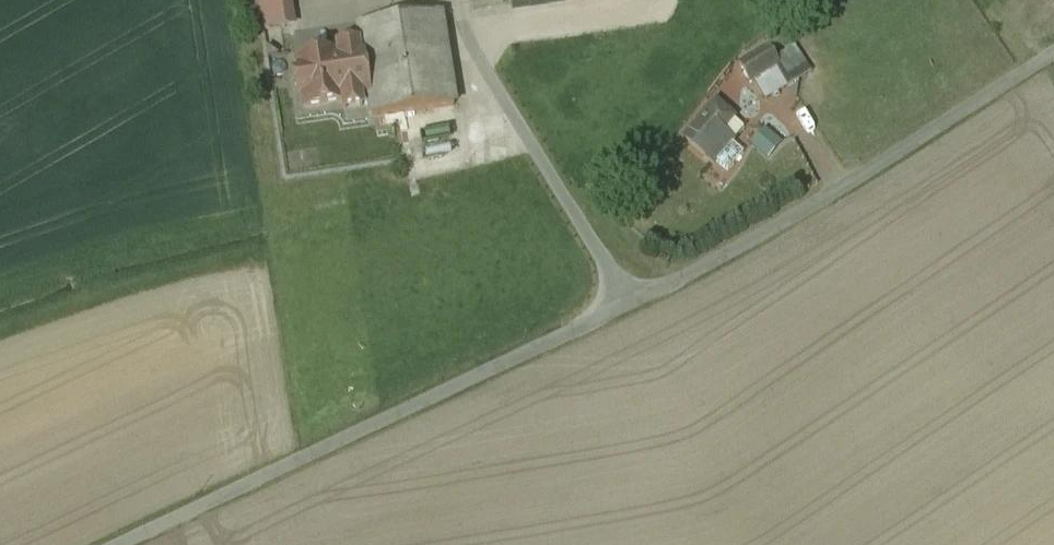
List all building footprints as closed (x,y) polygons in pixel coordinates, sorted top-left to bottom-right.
[(297,0),(261,0),(266,30),(301,24),(297,0)] [(512,8),(567,0),(511,0),(512,8)] [(441,15),(358,28),(362,52),(369,99),(372,119),(454,106),(441,15)] [(339,56),(359,53),(358,46),(338,49),(339,56)] [(769,48),(740,65),(750,82),(779,65),(769,48)] [(369,99),(362,52),(359,53),(339,56),(297,62),(299,78),(294,79),(297,94),(302,93),(305,109),(343,103),(362,101),(369,99)] [(363,109),(362,101),(343,103),(345,111),(363,109)] [(716,105),(686,140),(714,164),(716,162),(728,172),(744,154),(732,144),(745,129),(716,105)] [(770,126),(755,144),(773,158),(787,140),(770,126)]
